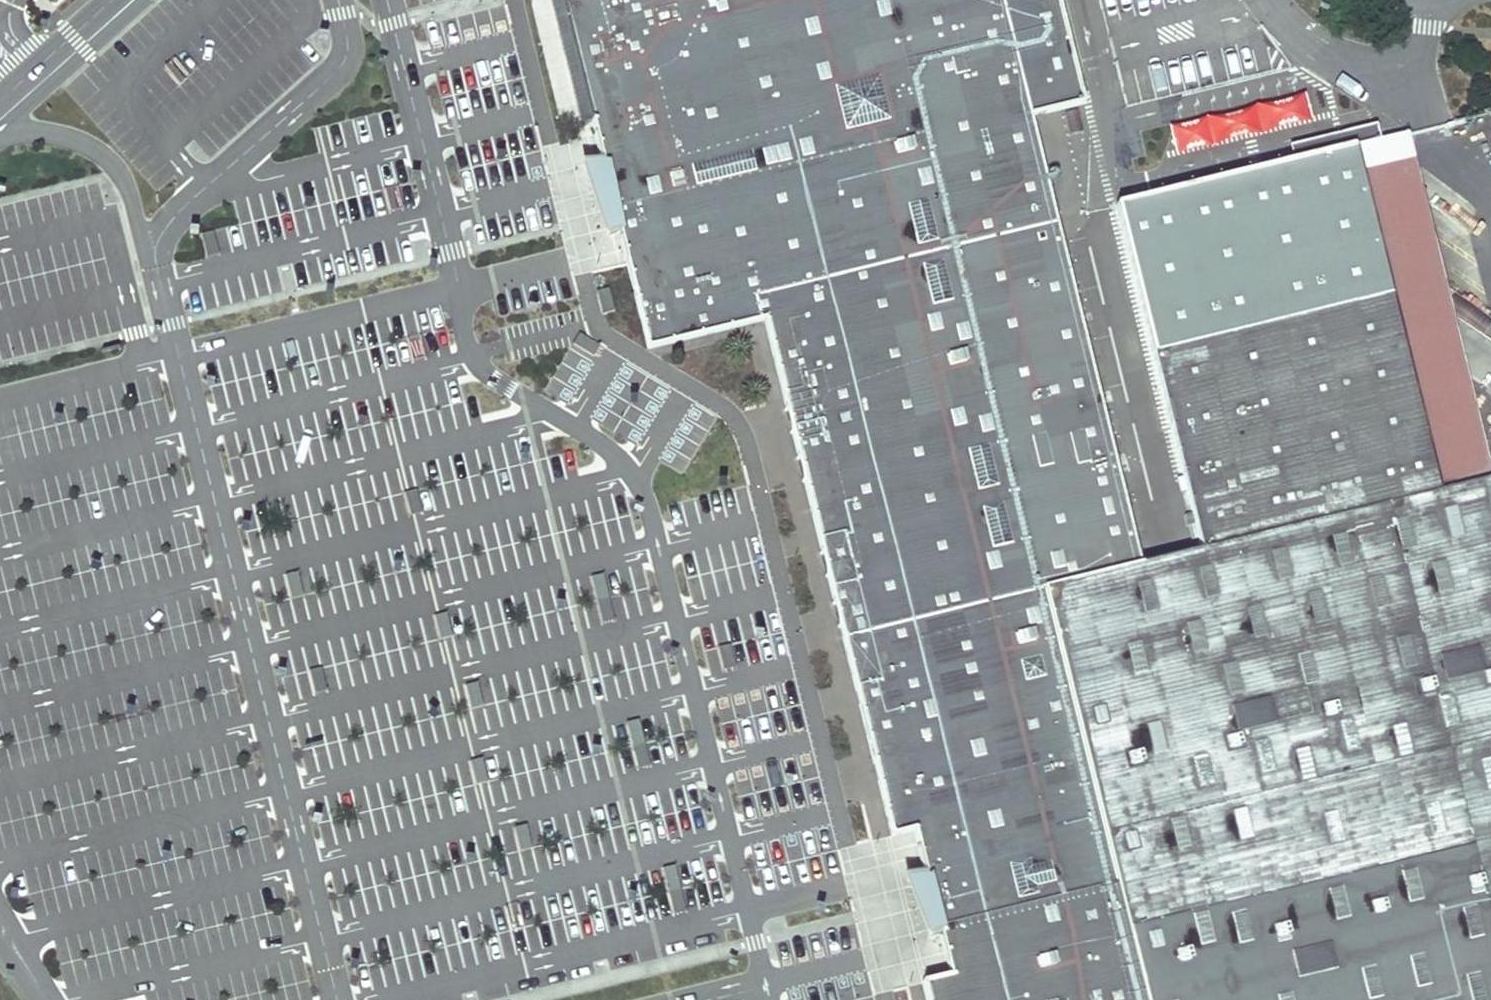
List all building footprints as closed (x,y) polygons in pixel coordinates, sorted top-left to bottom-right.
[(579,123),(590,120),(560,0),(550,0),(579,123)] [(1488,481),(1440,492),(1439,492),(1360,173),(1354,147),(1116,205),(1200,551),(1140,566),(1134,543),(1123,499),(1112,452),(1099,402),(1093,377),(1076,308),(1065,264),(1055,221),(1043,172),(1029,117),(1081,104),(1056,0),(560,0),(590,120),(590,121),(600,163),(602,170),(609,199),(615,227),(637,316),(645,348),(761,319),(825,575),(842,644),(849,673),(867,745),(875,776),(890,836),(913,831),(915,840),(933,909),(939,932),(949,973),(920,980),(925,999),(1490,999),(1490,480),(1488,481)] [(1168,125),(1173,153),(1311,127),(1305,99),(1168,125)] [(1488,481),(1410,161),(1360,173),(1440,492),(1488,481)] [(609,199),(602,170),(592,171),(599,201),(605,230),(615,227),(609,199)]
